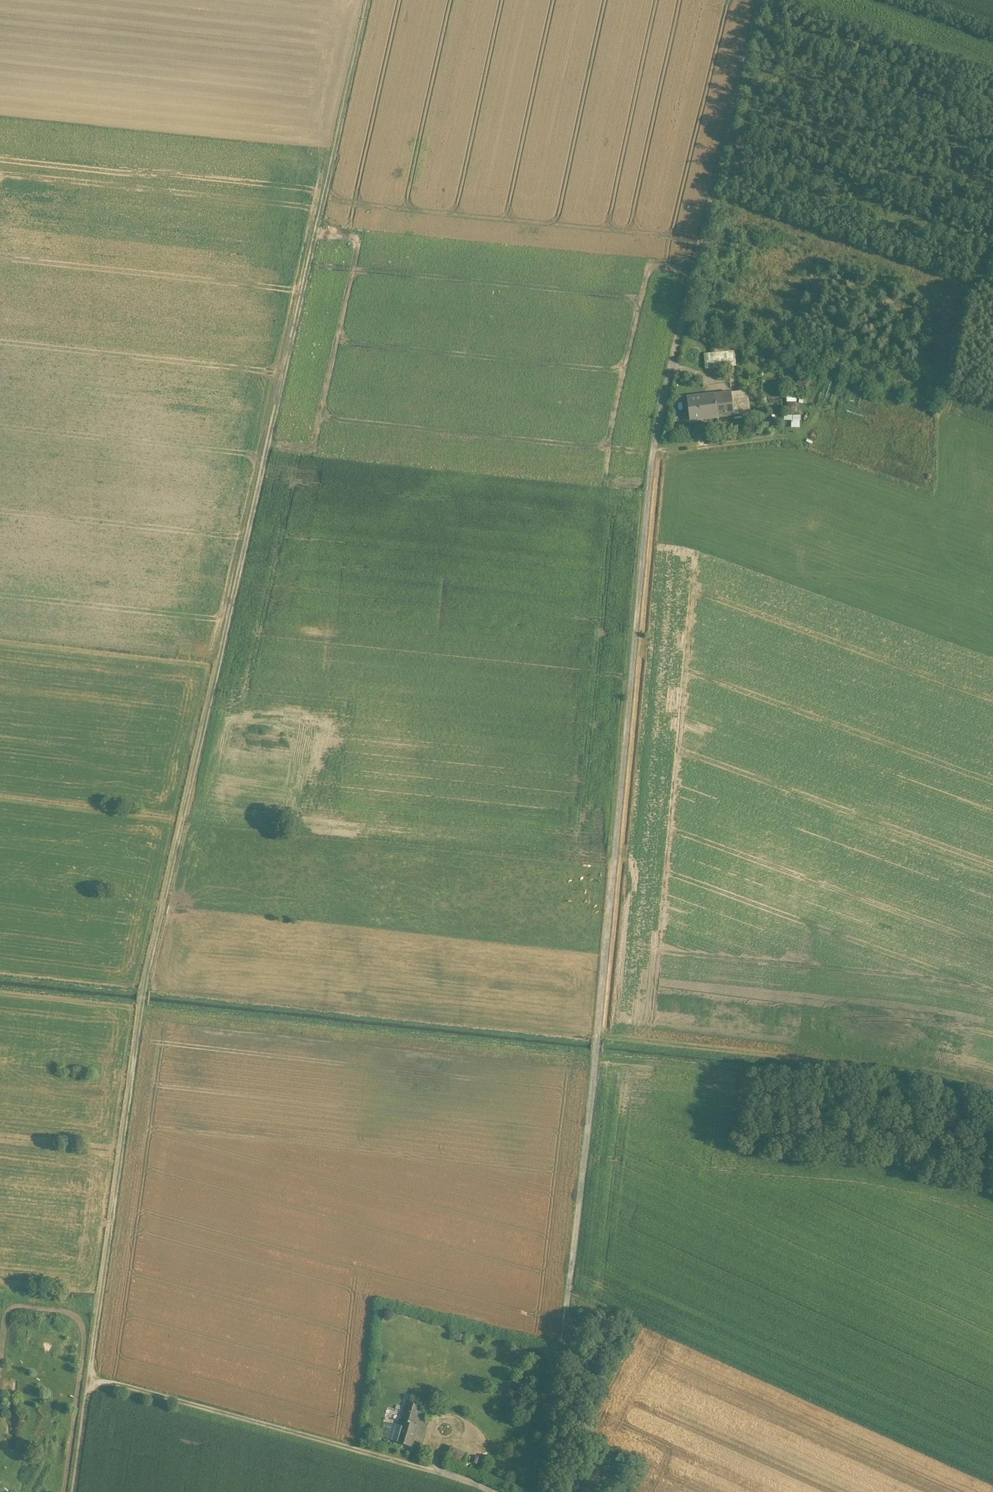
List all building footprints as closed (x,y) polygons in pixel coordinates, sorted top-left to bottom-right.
[(726,353),(704,355),(706,369),(714,368),(726,367),(734,367),(733,352),(726,353)] [(810,382),(805,378),(799,385),(805,389),(810,382)] [(747,392),(731,393),(734,415),(750,414),(747,392)] [(731,393),(715,396),(717,418),(734,415),(731,393)] [(796,395),(787,395),(788,413),(796,413),(796,395)] [(715,396),(689,398),(691,421),(717,418),(715,396)] [(391,1420),(385,1439),(412,1447),(417,1428),(391,1420)] [(463,1462),(467,1452),(451,1446),(447,1456),(463,1462)] [(597,1488),(602,1474),(589,1470),(584,1484),(597,1488)]
